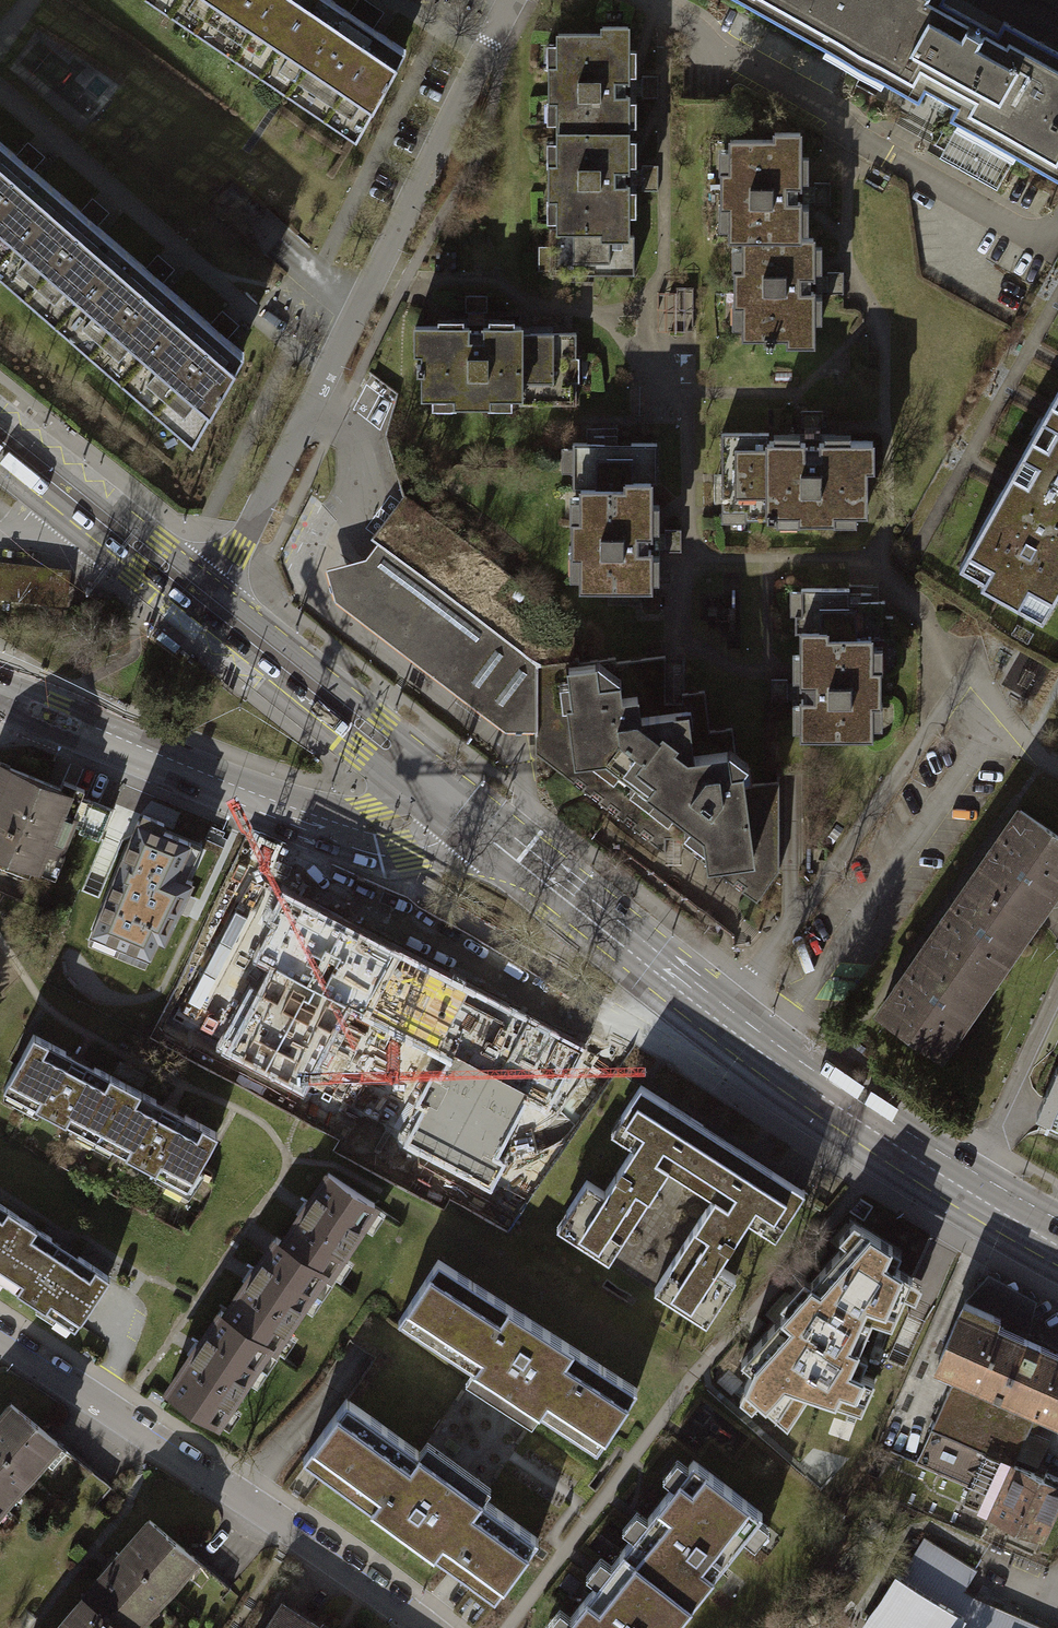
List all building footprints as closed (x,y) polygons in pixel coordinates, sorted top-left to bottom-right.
[(351,136),(400,50),(367,27),(326,0),(149,0),(351,136)] [(826,48),(822,56),(881,89),(885,81),(891,85),(905,61),(913,66),(947,4),(942,0),(740,0),(826,48)] [(947,4),(913,66),(905,61),(891,85),(918,100),(925,88),(941,96),(956,105),(949,117),(958,122),(954,129),(1013,162),(1017,155),(1057,178),(1057,51),(1004,20),(997,32),(947,4)] [(558,100),(558,132),(628,132),(627,26),(602,26),(602,33),(558,33),(558,66),(549,66),(550,100),(558,100)] [(658,76),(642,76),(641,98),(658,98),(658,76)] [(628,235),(628,132),(558,132),(558,164),(549,164),(549,198),(557,198),(558,228),(549,228),(549,274),(581,274),(581,267),(608,267),(608,274),(634,274),(634,235),(628,235)] [(730,238),(743,238),(800,238),(800,132),(774,132),(774,140),(730,140),(730,172),(721,172),(721,206),(730,206),(730,238)] [(187,440),(240,352),(218,334),(149,274),(88,221),(22,164),(0,145),(0,277),(187,440)] [(658,165),(641,165),(641,190),(658,190),(658,165)] [(830,182),(814,183),(814,205),(830,205),(830,182)] [(813,238),(800,238),(743,238),(743,270),(735,270),(735,304),(743,304),(743,336),(764,336),(764,342),(775,342),(775,336),(787,336),(787,344),(814,344),(813,238)] [(844,272),(827,272),(827,294),(844,294),(844,272)] [(676,292),(657,292),(657,331),(693,331),(693,287),(676,287),(676,292)] [(487,296),(465,296),(465,312),(487,312),(487,296)] [(455,396),(455,404),(489,404),(489,396),(519,396),(519,404),(576,404),(576,380),(568,380),(568,357),(576,357),(576,332),(521,332),(521,325),(415,326),(415,351),(423,351),(423,364),(416,364),(416,373),(423,373),(423,396),(455,396)] [(1020,455),(1057,476),(1057,388),(1045,412),(1020,455)] [(823,411),(801,411),(801,427),(823,427),(823,411)] [(744,511),(744,520),(776,519),(776,511),(799,511),(799,519),(833,519),(833,511),(866,511),(866,467),(873,467),(873,441),(769,441),(769,433),(721,433),(721,511),(744,511)] [(572,519),(572,553),(580,553),(580,586),(651,586),(651,482),(657,482),(657,442),(631,442),(631,449),(605,449),(605,443),(572,443),(572,489),(580,489),(580,519),(572,519)] [(1057,585),(1057,476),(1020,455),(1004,483),(959,564),(983,577),(980,583),(1040,617),(1057,585)] [(573,626),(509,576),(477,618),(389,550),(421,508),(402,494),(371,537),(377,543),(366,558),(326,568),(335,599),(506,730),(535,730),(535,705),(535,665),(535,662),(573,657),(573,626)] [(509,576),(421,508),(389,550),(477,618),(509,576)] [(681,529),(664,529),(664,551),(681,551),(681,529)] [(28,598),(31,573),(29,573),(29,569),(0,566),(0,595),(28,598)] [(67,577),(31,573),(28,598),(64,602),(67,577)] [(801,631),(801,735),(871,735),(871,702),(880,702),(880,669),(871,669),(871,638),(893,638),(893,616),(885,616),(885,600),(849,600),(849,588),(801,588),(801,614),(794,614),(794,631),(801,631)] [(542,664),(548,706),(537,707),(537,705),(535,705),(535,730),(535,753),(665,852),(665,836),(673,837),(681,837),(681,844),(756,901),(779,870),(779,780),(752,783),(750,768),(738,768),(732,727),(709,730),(705,690),(682,693),(682,701),(673,701),(665,701),(665,655),(616,661),(615,657),(579,662),(579,657),(573,657),(535,662),(535,665),(542,664)] [(548,706),(542,664),(535,665),(535,705),(537,705),(537,707),(548,706)] [(787,679),(771,679),(771,701),(788,701),(787,679)] [(55,876),(65,853),(59,851),(70,823),(81,796),(84,788),(63,779),(60,787),(7,765),(0,782),(0,854),(55,876)] [(1057,882),(1057,816),(1015,789),(877,1006),(950,1052),(1057,882)] [(79,831),(100,840),(113,809),(81,796),(70,823),(80,827),(79,831)] [(91,931),(150,955),(157,937),(163,940),(192,880),(176,874),(190,841),(160,829),(163,822),(144,813),(140,821),(138,820),(91,931)] [(276,1064),(349,902),(264,864),(190,1025),(276,1064)] [(414,957),(377,1044),(451,1076),(425,1136),(452,1148),(467,1114),(473,1117),(490,1079),(568,1112),(600,1036),(414,957)] [(3,1089),(95,1139),(125,1083),(33,1033),(3,1089)] [(217,1132),(125,1083),(95,1139),(187,1188),(217,1132)] [(590,1247),(608,1259),(668,1167),(714,1197),(654,1288),(673,1300),(682,1286),(715,1308),(736,1276),(718,1264),(747,1218),(775,1236),(805,1190),(641,1085),(620,1117),(643,1132),(604,1191),(586,1180),(566,1212),(599,1233),(590,1247)] [(1047,1120),(1057,1125),(1057,1097),(1047,1120)] [(283,1241),(281,1243),(323,1270),(322,1272),(326,1275),(374,1203),(328,1173),(283,1241)] [(22,1218),(0,1203),(0,1252),(22,1218)] [(22,1218),(0,1252),(0,1280),(74,1329),(110,1276),(22,1218)] [(808,1393),(835,1402),(840,1390),(866,1399),(874,1380),(850,1369),(872,1319),(891,1326),(912,1278),(886,1261),(892,1246),(854,1221),(839,1238),(845,1243),(741,1361),(751,1371),(744,1387),(787,1426),(808,1393)] [(322,1272),(323,1270),(281,1243),(283,1241),(276,1237),(226,1313),(224,1315),(268,1344),(267,1346),(271,1349),(322,1272)] [(438,1259),(397,1321),(597,1450),(637,1388),(438,1259)] [(933,1367),(952,1375),(955,1368),(1008,1390),(1056,1411),(1052,1420),(1057,1422),(1057,1358),(1040,1350),(1040,1343),(1023,1336),(1016,1339),(993,1328),(998,1315),(962,1300),(933,1367)] [(267,1346),(268,1344),(224,1315),(226,1313),(221,1310),(168,1391),(216,1422),(267,1346)] [(914,1462),(970,1486),(963,1503),(1041,1537),(1057,1498),(1057,1477),(1044,1471),(1041,1478),(1012,1466),(1036,1410),(1012,1398),(1008,1390),(955,1368),(952,1375),(914,1462)] [(346,1398),(302,1458),(494,1598),(538,1538),(346,1398)] [(0,1412),(0,1505),(39,1458),(50,1467),(63,1450),(55,1443),(56,1442),(8,1402),(0,1412)] [(693,1459),(622,1551),(691,1604),(762,1513),(693,1459)] [(80,1598),(117,1627),(132,1627),(192,1556),(146,1519),(80,1598)] [(925,1540),(912,1561),(961,1591),(974,1571),(925,1540)] [(691,1604),(622,1551),(561,1627),(672,1627),(691,1604)] [(961,1591),(912,1561),(902,1576),(898,1573),(863,1627),(955,1627),(973,1599),(961,1591)] [(80,1598),(55,1627),(117,1627),(80,1598)] [(973,1599),(955,1627),(1014,1627),(1018,1619),(993,1608),(973,1599)] [(280,1603),(264,1627),(319,1627),(280,1603)] [(1018,1619),(1014,1627),(1040,1627),(1018,1619)]
